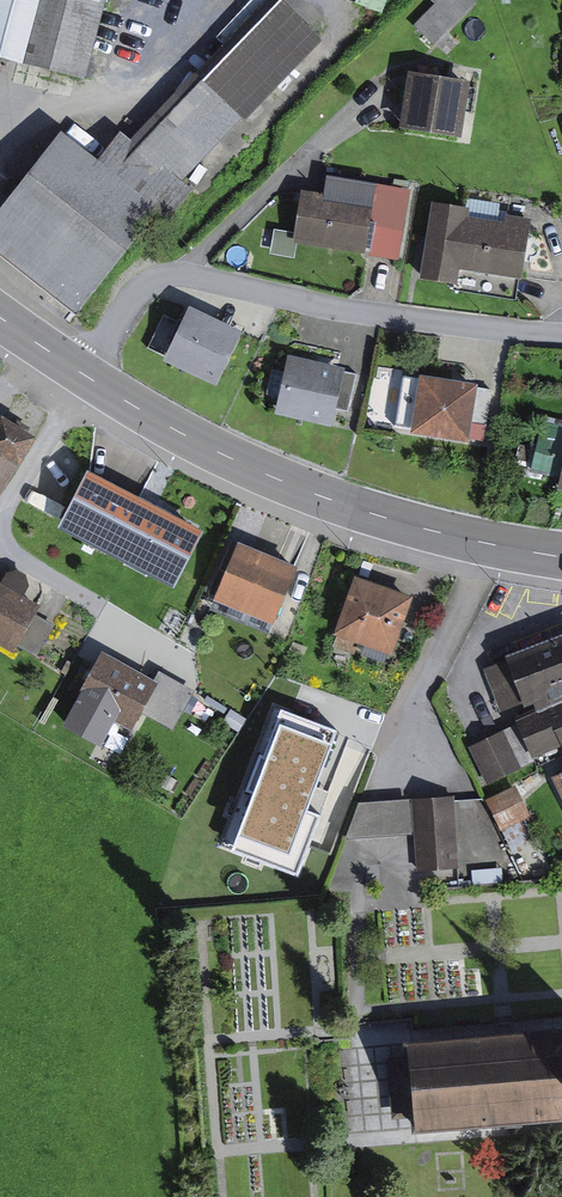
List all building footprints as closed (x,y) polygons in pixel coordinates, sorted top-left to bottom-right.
[(327,35),(287,0),(264,0),(138,142),(118,124),(90,156),(56,126),(0,189),(0,243),(72,307),(158,209),(173,223),(205,188),(197,181),(327,35)] [(92,70),(107,0),(0,0),(0,47),(92,70)] [(474,0),(431,0),(435,3),(414,25),(434,44),(475,1),(474,0)] [(467,83),(412,74),(403,127),(458,136),(467,83)] [(398,255),(408,191),(328,179),(326,196),(302,192),(296,233),(295,239),(298,239),(384,253),(398,255)] [(470,207),(433,201),(427,240),(420,277),(456,283),(455,288),(515,298),(517,286),(528,219),(503,214),(501,221),(469,216),(470,207)] [(295,239),(296,233),(275,229),(271,254),(295,258),(298,239),(295,239)] [(216,384),(241,332),(190,308),(165,360),(216,384)] [(355,370),(356,365),(299,352),(295,370),(289,396),(285,412),(342,425),(346,409),(355,370)] [(276,393),(289,396),(295,370),(281,367),(276,393)] [(355,370),(346,409),(357,411),(366,372),(355,370)] [(491,386),(492,381),(433,371),(432,377),(424,426),(423,430),(482,440),(482,437),(491,386)] [(405,423),(424,426),(432,377),(413,374),(405,423)] [(491,386),(482,437),(495,439),(503,388),(491,386)] [(8,406),(0,419),(0,493),(10,499),(50,430),(8,406)] [(552,418),(540,466),(561,471),(561,420),(552,418)] [(219,529),(108,471),(77,530),(164,575),(170,564),(195,576),(219,529)] [(311,560),(247,536),(223,599),(288,623),(311,560)] [(0,578),(0,637),(24,649),(48,602),(0,578)] [(391,652),(410,599),(357,580),(334,645),(355,653),(359,642),(391,652)] [(487,671),(502,707),(511,704),(532,755),(561,742),(561,635),(504,659),(506,663),(487,671)] [(155,683),(104,656),(67,725),(101,743),(115,717),(133,726),(155,683)] [(335,732),(282,713),(233,850),(298,873),(319,814),(307,810),(335,732)] [(518,767),(501,734),(472,749),(489,781),(518,767)] [(526,815),(513,790),(489,803),(502,828),(526,815)] [(454,795),(419,798),(424,867),(459,864),(454,795)] [(510,1033),(428,1037),(428,1054),(399,1055),(400,1081),(402,1108),(431,1107),(432,1115),(519,1110),(561,1108),(561,1030),(510,1033)]
